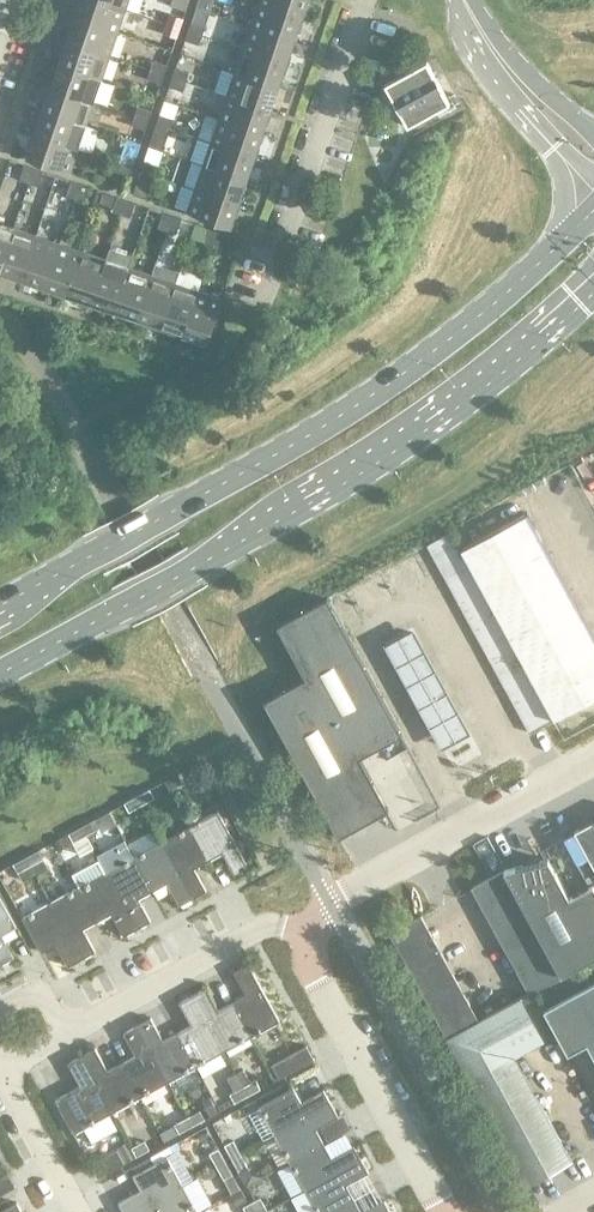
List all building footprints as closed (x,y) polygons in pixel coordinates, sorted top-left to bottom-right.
[(101,0),(80,0),(74,17),(117,31),(125,8),(101,0)] [(125,8),(128,0),(101,0),(125,8)] [(168,5),(185,10),(187,4),(176,0),(169,0),(168,5)] [(196,7),(210,11),(213,0),(198,0),(196,7)] [(258,2),(301,17),(307,0),(259,0),(258,2)] [(301,17),(258,2),(250,25),(294,40),(301,17)] [(169,13),(166,22),(179,27),(183,18),(169,13)] [(117,31),(74,17),(66,40),(109,54),(117,31)] [(205,25),(191,20),(188,30),(202,34),(205,25)] [(179,27),(166,22),(163,31),(176,36),(179,27)] [(294,40),(250,25),(242,48),(286,63),(294,40)] [(202,34),(188,30),(185,39),(198,44),(202,34)] [(109,54),(66,40),(58,63),(101,78),(109,54)] [(286,63),(242,48),(234,71),(278,86),(286,63)] [(153,59),(150,68),(164,73),(167,64),(153,59)] [(426,60),(384,83),(407,125),(449,102),(426,60)] [(101,78),(58,63),(50,86),(94,101),(101,78)] [(189,72),(175,67),(172,76),(186,81),(189,72)] [(164,73),(150,68),(147,78),(161,82),(164,73)] [(278,86),(234,71),(227,95),(270,109),(278,86)] [(186,81),(172,76),(169,85),(183,90),(186,81)] [(94,101),(50,86),(42,109),(86,124),(94,101)] [(454,93),(449,95),(452,101),(453,103),(459,100),(454,93)] [(270,109),(227,95),(219,118),(262,133),(270,109)] [(137,105),(134,115),(148,119),(151,110),(137,105)] [(86,124),(42,109),(35,132),(78,147),(86,124)] [(173,118),(159,113),(156,122),(170,127),(173,118)] [(148,119),(134,115),(131,124),(145,129),(148,119)] [(262,133),(219,118),(211,141),(254,156),(262,133)] [(170,127),(156,122),(153,132),(167,136),(170,127)] [(78,147),(35,132),(26,156),(70,171),(78,147)] [(254,156),(211,141),(203,164),(246,179),(254,156)] [(122,152),(118,161),(132,166),(135,156),(122,152)] [(158,164),(144,159),(141,169),(154,173),(158,164)] [(132,166),(118,161),(115,170),(129,175),(132,166)] [(246,179),(203,164),(195,187),(238,202),(246,179)] [(33,168),(24,165),(19,179),(28,182),(33,168)] [(42,171),(33,168),(28,182),(38,185),(42,171)] [(154,173),(141,169),(137,178),(151,183),(154,173)] [(79,184),(70,181),(65,194),(75,197),(79,184)] [(89,187),(79,184),(75,197),(84,201),(89,187)] [(238,202),(195,187),(187,211),(230,226),(238,202)] [(126,199),(116,196),(112,210),(121,213),(126,199)] [(135,203),(126,199),(121,213),(130,216),(135,203)] [(172,215),(163,212),(158,226),(167,229),(172,215)] [(181,218),(172,215),(167,229),(176,232),(181,218)] [(0,222),(0,264),(13,227),(0,222)] [(13,227),(0,264),(0,271),(21,278),(36,235),(13,227)] [(218,231),(209,228),(204,242),(213,245),(218,231)] [(227,234),(218,231),(213,245),(222,248),(227,234)] [(59,242),(36,235),(21,278),(44,286),(59,242)] [(82,250),(59,242),(44,286),(67,294),(82,250)] [(109,247),(105,258),(91,302),(114,309),(129,266),(132,255),(109,247)] [(105,258),(82,250),(67,294),(91,302),(105,258)] [(156,263),(152,274),(137,317),(160,325),(175,282),(179,271),(156,263)] [(152,274),(129,266),(114,309),(137,317),(152,274)] [(198,290),(175,282),(160,325),(183,333),(198,290)] [(222,298),(198,290),(183,333),(207,341),(222,298)] [(460,549),(553,719),(593,697),(593,634),(527,512),(460,549)] [(552,719),(448,530),(427,542),(530,731),(552,719)] [(402,733),(327,597),(277,624),(305,677),(263,700),(338,837),(388,809),(360,757),(402,733)] [(446,690),(435,669),(407,684),(419,705),(446,690)] [(182,781),(177,773),(164,780),(169,788),(182,781)] [(154,796),(149,788),(137,795),(141,803),(154,796)] [(141,803),(137,795),(124,802),(129,810),(141,803)] [(218,809),(189,825),(208,859),(222,852),(234,874),(249,866),(218,809)] [(99,827),(94,818),(81,825),(86,834),(99,827)] [(574,830),(593,866),(593,819),(574,830)] [(86,834),(81,825),(68,832),(73,841),(86,834)] [(208,859),(189,825),(161,840),(193,897),(206,889),(194,867),(208,859)] [(68,846),(63,837),(54,841),(59,851),(68,846)] [(193,897),(161,840),(134,855),(152,890),(167,882),(179,904),(193,897)] [(43,857),(38,848),(26,855),(30,864),(43,857)] [(30,864),(26,855),(13,862),(18,871),(30,864)] [(152,890),(134,855),(106,870),(137,927),(151,920),(138,897),(152,890)] [(79,885),(78,885),(97,920),(111,912),(123,935),(137,927),(106,870),(105,871),(98,858),(72,873),(79,885)] [(548,952),(560,974),(593,956),(593,885),(593,883),(569,896),(548,858),(503,869),(503,870),(515,890),(526,911),(537,931),(548,952)] [(515,890),(503,870),(471,887),(483,907),(515,890)] [(97,920),(78,885),(50,901),(82,958),(95,950),(83,928),(97,920)] [(526,911),(515,890),(483,907),(494,928),(526,911)] [(0,896),(0,963),(14,956),(1,933),(16,925),(0,896)] [(82,958),(50,901),(22,916),(41,951),(56,943),(68,965),(82,958)] [(537,931),(526,911),(494,928),(505,948),(537,931)] [(433,936),(421,914),(389,931),(401,953),(433,936)] [(548,952),(537,931),(505,948),(517,969),(548,952)] [(444,956),(433,936),(401,953),(412,974),(444,956)] [(560,974),(548,952),(517,969),(529,991),(560,974)] [(456,977),(444,956),(412,974),(424,995),(456,977)] [(246,993),(232,1001),(251,1035),(279,1020),(248,963),(234,971),(246,993)] [(467,998),(456,977),(424,995),(435,1016),(467,998)] [(543,1008),(568,1052),(587,1042),(593,1055),(593,980),(543,1008)] [(206,986),(192,993),(223,1050),(251,1035),(232,1001),(218,1008),(206,986)] [(223,1050),(192,993),(178,1001),(191,1023),(177,1031),(195,1066),(223,1050)] [(521,996),(479,1020),(447,1037),(468,1077),(469,1077),(527,1184),(571,1160),(513,1053),(542,1037),(521,996)] [(479,1020),(467,998),(435,1016),(447,1037),(479,1020)] [(150,1016),(137,1024),(168,1081),(195,1066),(177,1031),(163,1039),(150,1016)] [(168,1081),(137,1024),(123,1031),(135,1054),(121,1061),(140,1096),(168,1081)] [(314,1058),(306,1045),(272,1064),(279,1077),(314,1058)] [(95,1047),(81,1054),(112,1111),(140,1096),(121,1061),(107,1069),(95,1047)] [(112,1111),(81,1054),(68,1062),(80,1084),(54,1098),(74,1132),(112,1111)] [(243,1069),(236,1073),(243,1086),(250,1082),(243,1069)] [(243,1086),(236,1073),(229,1077),(235,1090),(243,1086)] [(255,1079),(250,1082),(243,1086),(247,1094),(260,1087),(255,1079)] [(247,1094),(243,1086),(235,1090),(230,1093),(235,1101),(247,1094)] [(258,1105),(274,1133),(331,1102),(323,1088),(301,1101),(293,1086),(258,1105)] [(209,1092),(200,1097),(210,1113),(218,1109),(209,1092)] [(338,1116),(331,1102),(274,1133),(289,1161),(324,1142),(316,1128),(338,1116)] [(200,1109),(187,1116),(192,1125),(204,1118),(200,1109)] [(192,1125),(187,1116),(174,1123),(179,1132),(192,1125)] [(206,1125),(197,1130),(202,1139),(211,1134),(206,1125)] [(132,1146),(136,1155),(149,1148),(144,1139),(132,1146)] [(233,1139),(224,1144),(231,1157),(240,1152),(233,1139)] [(128,1142),(117,1148),(124,1162),(135,1156),(128,1142)] [(331,1156),(324,1142),(289,1161),(304,1189),(361,1158),(354,1144),(331,1156)] [(225,1160),(218,1147),(209,1152),(216,1165),(225,1160)] [(117,1148),(90,1163),(98,1176),(124,1162),(117,1148)] [(247,1165),(240,1152),(231,1157),(238,1169),(247,1165)] [(124,1211),(130,1211),(182,1183),(167,1155),(132,1174),(140,1189),(118,1201),(124,1211)] [(361,1158),(304,1189),(317,1211),(328,1211),(354,1198),(346,1184),(369,1171),(361,1158)] [(232,1173),(225,1160),(216,1165),(223,1177),(232,1173)] [(8,1172),(0,1176),(0,1194),(15,1185),(8,1172)] [(232,1173),(223,1177),(231,1192),(240,1188),(232,1173)] [(182,1183),(130,1211),(196,1211),(197,1211),(182,1183)] [(255,1199),(252,1201),(257,1211),(262,1211),(267,1209),(260,1197),(255,1199)] [(354,1198),(328,1211),(391,1211),(384,1199),(362,1211),(354,1198)] [(17,1201),(0,1210),(0,1211),(23,1211),(17,1201)] [(252,1201),(243,1206),(246,1211),(257,1211),(252,1201)]
